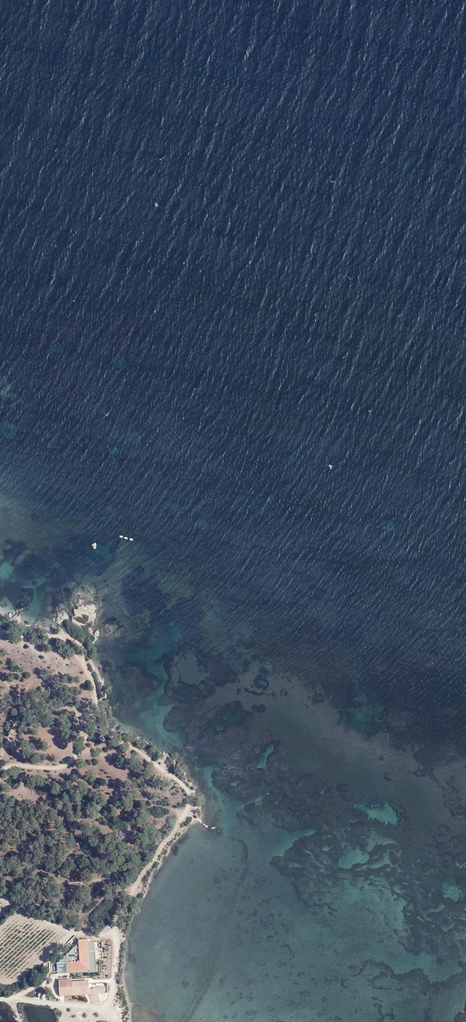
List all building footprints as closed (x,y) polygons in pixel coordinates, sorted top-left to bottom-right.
[(87,939),(78,940),(79,961),(66,962),(67,973),(96,971),(94,942),(88,942),(87,939)] [(89,991),(89,994),(104,994),(104,995),(110,995),(109,982),(104,983),(104,986),(93,987),(93,989),(89,989),(89,981),(71,982),(65,982),(65,980),(59,980),(59,993),(89,991)]
